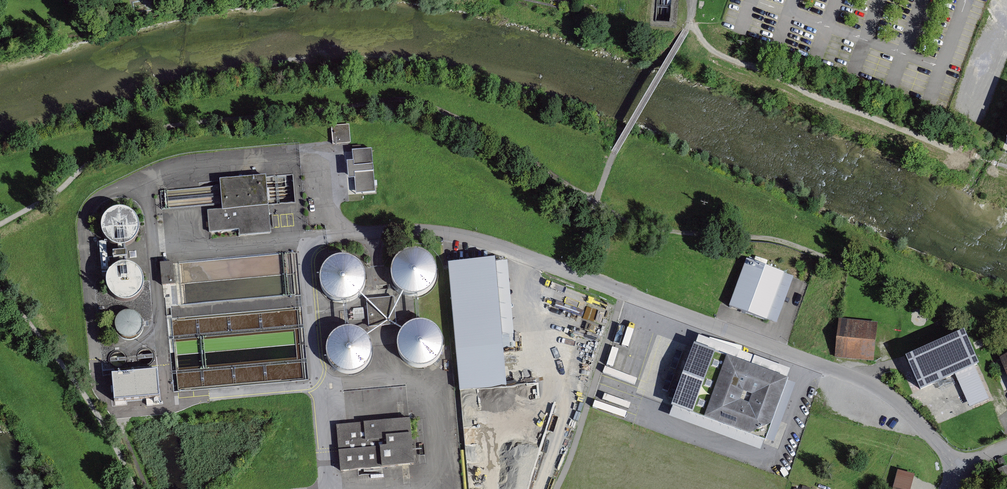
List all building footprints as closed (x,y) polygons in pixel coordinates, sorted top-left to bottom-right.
[(349,126),(332,127),(333,143),(350,142),(349,126)] [(373,150),(350,153),(354,194),(378,192),(373,150)] [(265,177),(218,181),(221,211),(207,212),(209,234),(237,231),(238,237),(270,234),(265,177)] [(131,246),(137,241),(140,235),(140,228),(139,222),(136,217),(131,212),(123,210),(116,210),(109,214),(104,219),(101,228),(102,236),(107,243),(114,248),(122,249),(131,246)] [(423,296),(430,291),(436,283),(438,274),(436,265),(430,257),(423,253),(414,251),(405,253),(398,258),(393,266),(391,274),(393,283),(398,290),(405,295),(414,297),(423,296)] [(351,301),(359,296),(364,289),(366,280),(364,270),(359,263),(351,258),(342,256),(333,258),(326,263),(321,271),(320,280),(321,288),(326,296),(334,301),(342,303),(351,301)] [(789,277),(747,261),(729,307),(771,323),(789,277)] [(496,262),(449,266),(461,392),(508,388),(496,262)] [(171,263),(156,264),(158,287),(172,286),(171,263)] [(137,300),(142,294),(145,288),(145,281),(143,274),(138,269),(132,266),(124,265),(117,267),(112,271),(108,277),(107,285),(109,293),(114,299),(121,303),(129,303),(137,300)] [(396,323),(395,297),(368,298),(370,325),(396,323)] [(140,338),(144,333),(144,327),(143,322),(141,317),(136,314),(131,312),(125,313),(119,316),(116,320),(114,326),(114,332),(117,338),(123,342),(129,343),(135,342),(140,338)] [(878,322),(837,319),(834,358),(875,361),(878,322)] [(429,368),(437,363),(442,356),(444,347),(442,337),(437,330),(429,325),(420,324),(412,325),(404,331),(399,338),(398,347),(399,355),(404,363),(412,368),(420,370),(429,368)] [(358,373),(366,368),(371,361),(373,352),(371,342),(366,335),(358,330),(349,329),(341,330),(333,336),(328,343),(327,352),(328,360),(333,368),(341,373),(349,375),(358,373)] [(958,333),(898,359),(913,392),(957,373),(971,405),(987,398),(958,333)] [(791,370),(697,337),(672,408),(766,442),(791,370)] [(999,358),(1006,378),(1006,354),(999,358)] [(406,418),(336,424),(340,471),(410,465),(406,418)]
